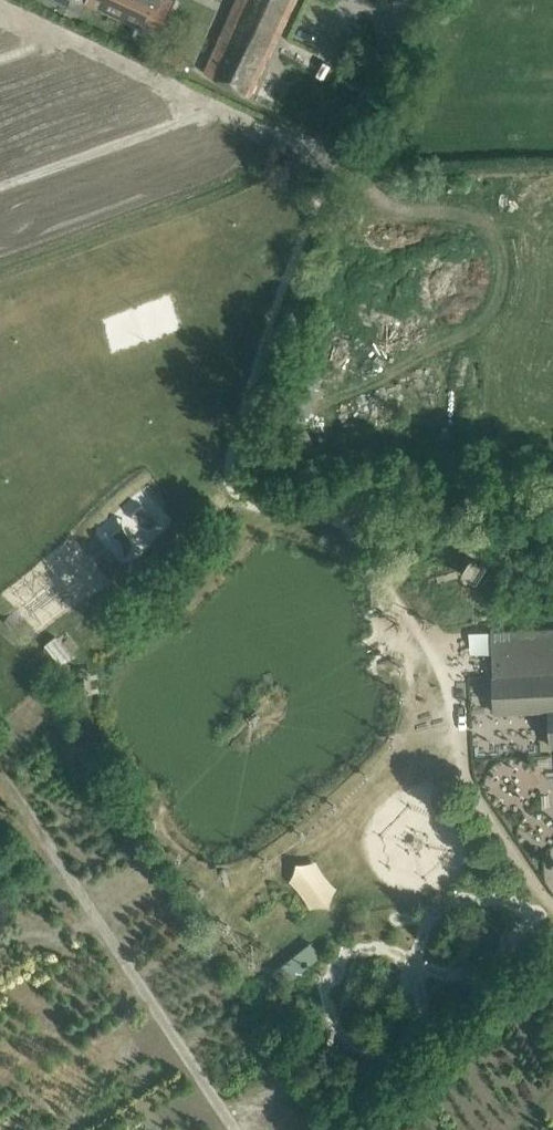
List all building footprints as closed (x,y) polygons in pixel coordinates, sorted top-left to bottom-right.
[(82,11),(87,1),(159,35),(158,35),(160,36),(176,0),(175,0),(174,0),(58,0),(82,11)] [(249,96),(296,0),(237,0),(205,72),(249,96)] [(291,477),(324,460),(307,428),(274,446),(291,477)] [(492,630),(496,713),(550,710),(551,746),(552,746),(552,627),(492,630)] [(280,964),(293,978),(319,954),(306,940),(280,964)]
